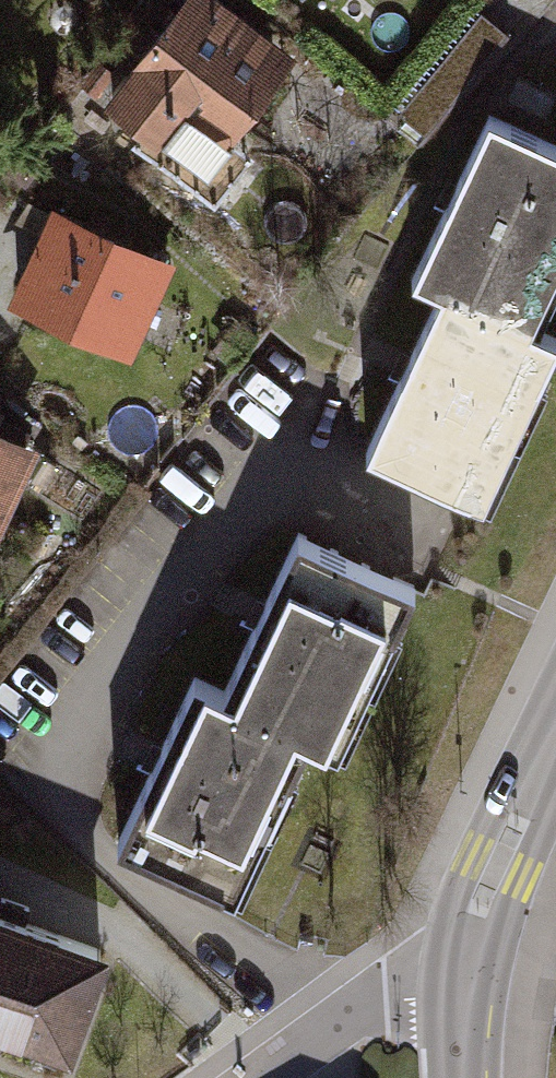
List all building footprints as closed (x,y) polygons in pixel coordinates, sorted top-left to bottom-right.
[(94,112),(157,166),(199,118),(236,150),(308,66),(231,0),(191,0),(94,112)] [(509,16),(486,0),(471,0),(401,101),(435,124),(509,16)] [(473,507),(555,360),(555,355),(513,331),(555,256),(555,160),(489,122),(402,274),(440,296),(357,441),(473,507)] [(0,291),(0,303),(128,378),(183,283),(50,205),(0,291)] [(40,462),(0,439),(0,531),(40,462)] [(315,758),(404,595),(302,540),(218,695),(181,675),(114,798),(218,854),(280,740),(315,758)] [(64,1032),(98,940),(0,904),(0,1009),(64,1032)]
